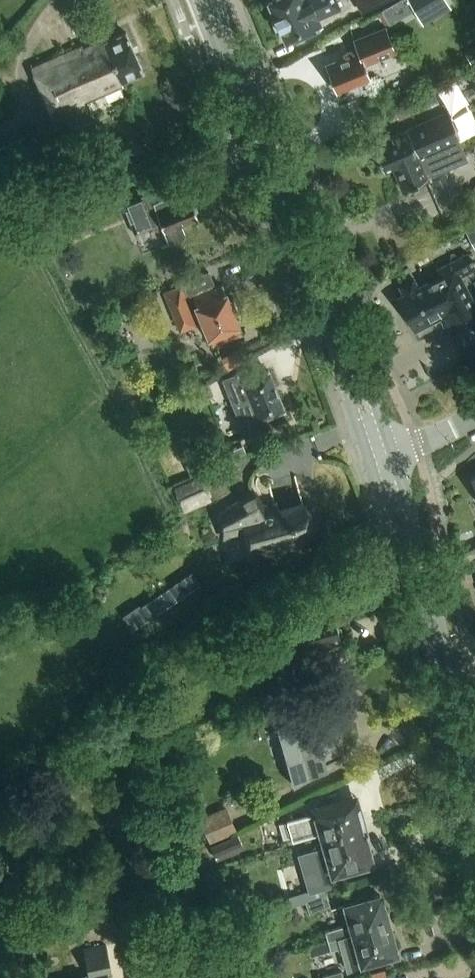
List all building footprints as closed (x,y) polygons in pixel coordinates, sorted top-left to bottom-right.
[(267,2),(285,42),(321,26),(317,18),(339,8),(336,0),(271,0),(267,2)] [(358,2),(366,15),(390,0),(360,0),(358,2)] [(381,9),(388,22),(425,0),(397,0),(381,9)] [(395,51),(385,26),(354,39),(357,48),(342,54),(344,58),(326,65),(336,91),(344,88),(347,96),(362,90),(358,82),(369,77),(363,64),(395,51)] [(87,43),(85,39),(32,62),(58,122),(91,108),(89,103),(125,87),(121,80),(143,70),(126,31),(104,40),(102,36),(87,43)] [(465,54),(473,67),(474,66),(474,48),(465,54)] [(448,112),(371,144),(382,170),(392,166),(402,190),(427,179),(427,177),(468,159),(459,138),(448,112)] [(155,200),(149,186),(122,197),(135,231),(162,221),(171,243),(185,238),(186,234),(182,224),(199,217),(190,195),(169,203),(166,195),(155,200)] [(403,292),(397,295),(415,330),(440,318),(444,325),(474,309),(474,307),(459,276),(474,269),(466,253),(436,268),(439,274),(417,286),(413,278),(399,285),(403,292)] [(179,282),(181,286),(166,292),(181,329),(203,319),(213,343),(243,331),(237,318),(242,316),(234,296),(228,298),(222,285),(216,287),(209,270),(179,282)] [(236,372),(223,377),(246,436),(271,426),(267,416),(284,409),(269,368),(239,380),(236,372)] [(176,458),(186,481),(215,469),(205,446),(176,458)] [(204,481),(175,492),(183,513),(212,502),(204,481)] [(304,504),(277,511),(275,503),(262,506),(255,493),(219,514),(225,534),(252,527),(253,532),(248,533),(253,548),(257,546),(259,553),(299,541),(298,536),(312,533),(309,524),(312,520),(312,515),(309,511),(305,509),(304,504)] [(278,618),(265,621),(269,632),(281,628),(288,653),(276,657),(283,680),(314,671),(308,649),(342,639),(332,607),(314,613),(312,607),(305,609),(304,606),(277,614),(278,618)] [(310,773),(326,767),(321,750),(324,749),(324,747),(334,744),(324,711),(300,718),(298,710),(282,714),(284,722),(281,723),(291,759),(297,781),(310,773)] [(346,838),(363,833),(354,800),(289,818),(294,838),(324,830),(325,832),(343,827),(346,838)] [(225,806),(198,819),(210,844),(237,831),(225,806)] [(111,818),(100,819),(101,829),(112,827),(111,818)] [(134,828),(140,842),(149,838),(144,824),(134,828)] [(334,870),(370,860),(363,833),(346,838),(343,827),(325,832),(327,843),(321,845),(323,848),(301,854),(310,891),(290,896),(292,905),(306,901),(325,894),(324,887),(334,884),(329,867),(333,866),(334,870)] [(244,847),(238,833),(216,843),(222,857),(244,847)] [(195,859),(181,863),(185,877),(199,873),(195,859)] [(76,905),(73,893),(64,895),(66,907),(76,905)] [(325,894),(306,901),(310,912),(329,904),(325,894)] [(328,941),(389,924),(380,894),(346,904),(351,923),(325,930),(328,941)] [(363,966),(362,962),(397,952),(389,924),(328,941),(331,951),(340,948),(346,970),(363,966)] [(79,977),(108,977),(107,975),(112,974),(107,946),(84,951),(89,975),(79,977)] [(214,960),(201,962),(204,977),(218,977),(214,960)] [(317,976),(317,977),(343,977),(341,970),(317,976)]
